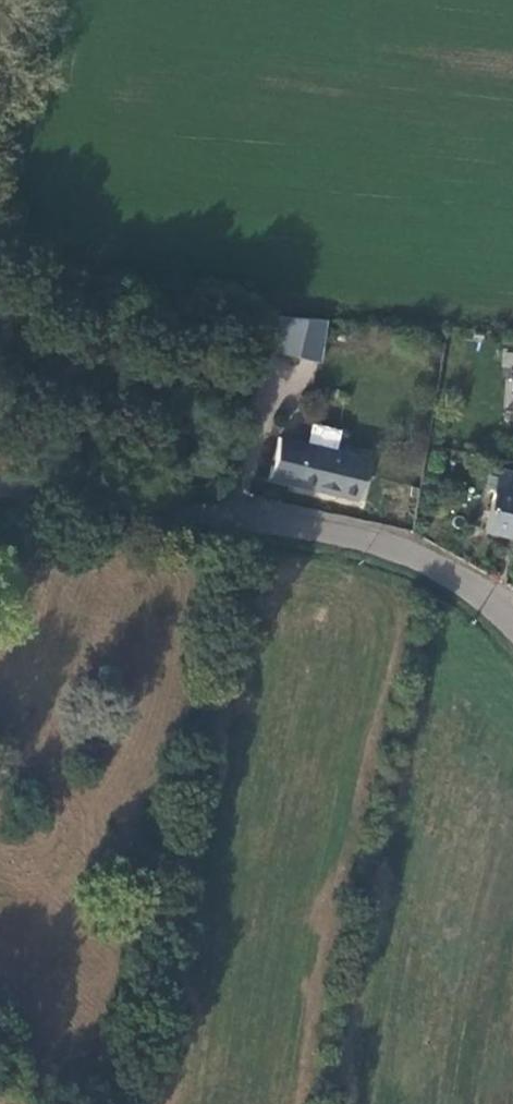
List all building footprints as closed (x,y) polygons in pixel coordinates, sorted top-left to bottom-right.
[(298,353),(307,318),(268,316),(260,348),(297,357),(298,353)] [(325,319),(307,318),(298,353),(319,357),(325,319)] [(355,499),(365,458),(279,437),(268,478),(355,499)] [(499,470),(484,530),(512,537),(512,474),(499,470)]
